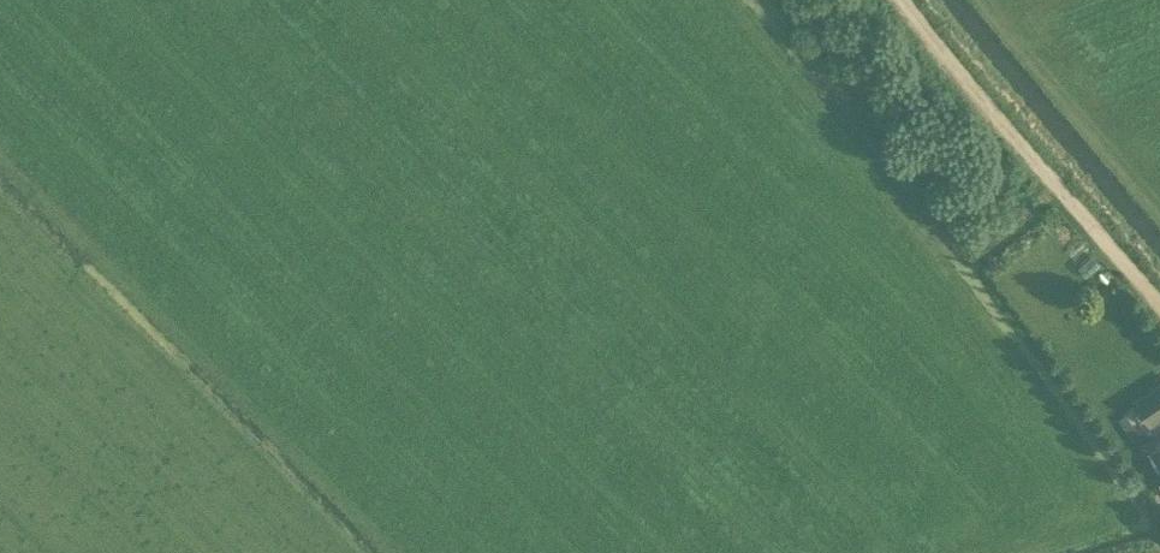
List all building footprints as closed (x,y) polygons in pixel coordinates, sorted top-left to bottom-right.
[(1159,418),(1159,382),(1131,401),(1148,426),(1159,418)] [(1159,467),(1159,444),(1150,451),(1159,467)]
